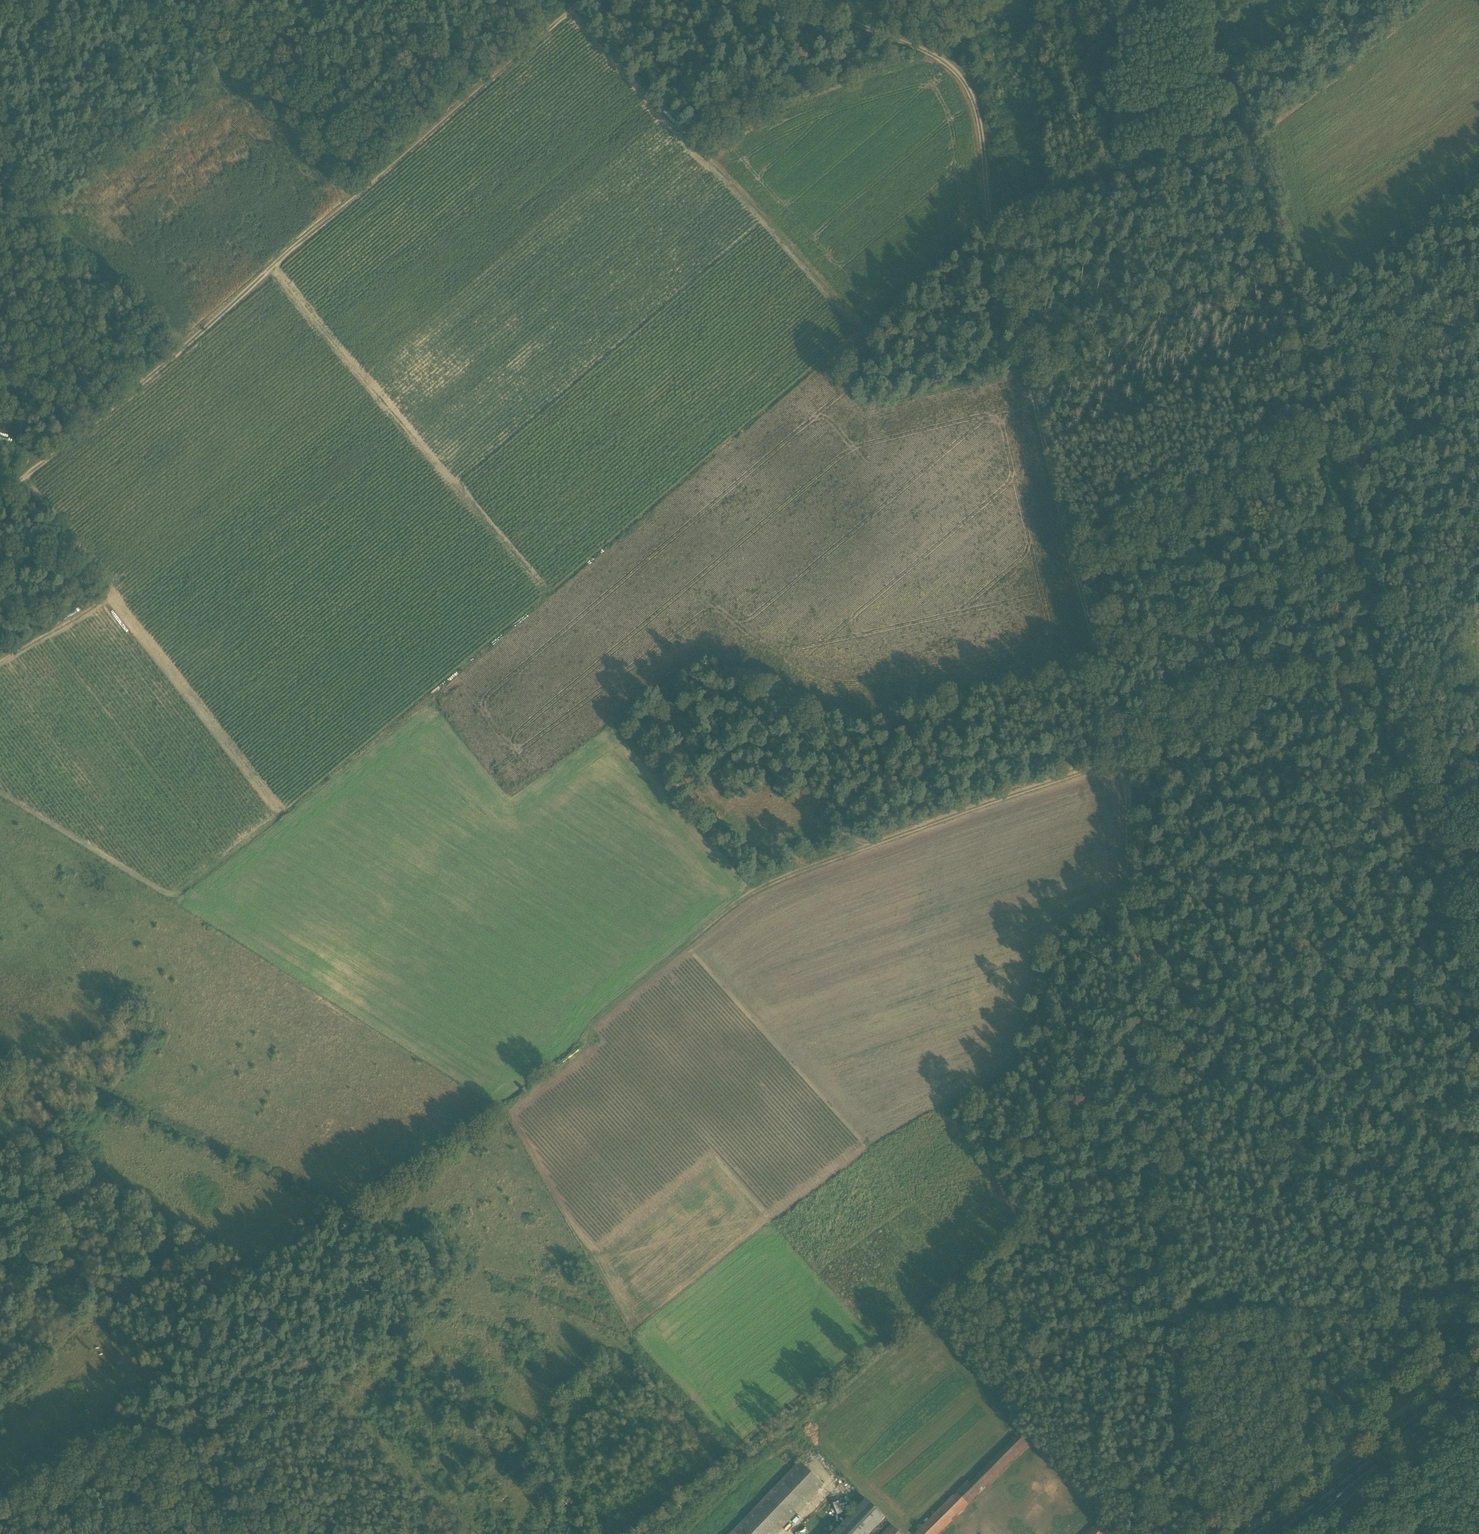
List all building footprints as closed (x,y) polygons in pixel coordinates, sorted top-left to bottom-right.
[(824,1485),(800,1462),(730,1533),(777,1533),(824,1485)] [(866,1499),(832,1533),(871,1533),(886,1518),(866,1499)] [(1099,1521),(1086,1533),(1110,1533),(1111,1533),(1099,1521)] [(892,1525),(883,1533),(901,1533),(892,1525)]
